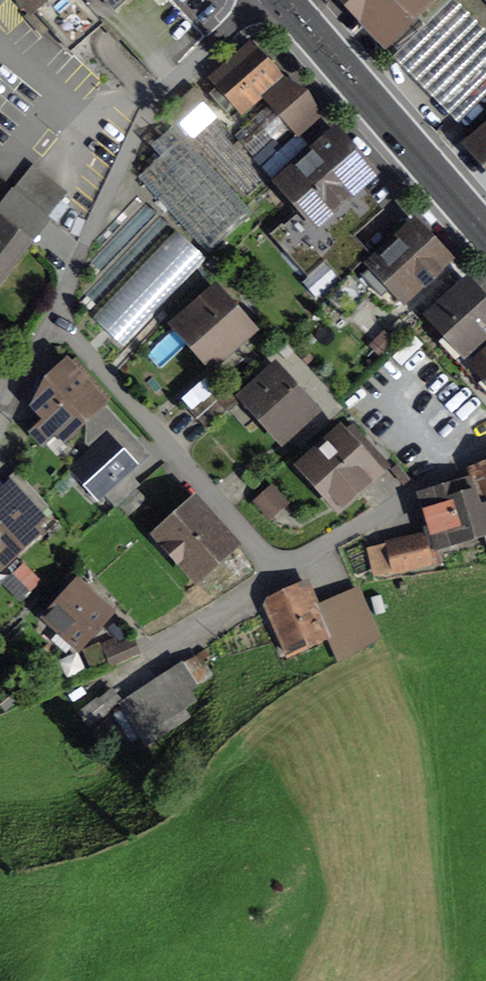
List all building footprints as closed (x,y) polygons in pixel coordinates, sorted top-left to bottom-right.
[(81,0),(19,0),(23,5),(33,4),(53,28),(79,4),(78,3),(81,0)] [(114,10),(125,0),(105,0),(114,10)] [(427,23),(450,0),(348,0),(388,41),(417,13),(427,23)] [(272,102),(234,136),(255,159),(294,125),(299,131),(315,116),(250,42),(210,77),(219,88),(212,94),(226,110),(233,104),(242,114),(265,94),(272,102)] [(270,175),(255,159),(234,136),(205,104),(181,126),(246,197),(270,175)] [(142,174),(211,250),(249,216),(170,129),(150,146),(160,157),(142,174)] [(473,145),(485,159),(485,134),(473,145)] [(345,279),(352,272),(368,256),(349,235),(375,213),(352,187),(367,174),(334,136),(302,165),(298,161),(289,168),(293,173),(284,181),(300,200),(293,207),(299,214),(275,235),(308,273),(326,257),(345,279)] [(32,167),(13,189),(47,216),(65,194),(32,167)] [(28,241),(0,219),(0,278),(28,241)] [(368,256),(352,272),(345,279),(327,296),(346,317),(371,293),(387,310),(443,259),(414,228),(375,264),(368,256)] [(90,316),(120,346),(207,260),(177,230),(90,316)] [(462,347),(485,326),(485,308),(468,288),(436,317),(462,347)] [(213,294),(180,323),(214,361),(247,331),(213,294)] [(462,347),(485,373),(485,326),(462,347)] [(37,404),(49,417),(34,431),(56,455),(79,435),(80,418),(98,402),(68,369),(61,368),(50,379),(49,385),(53,390),(37,404)] [(254,402),(284,436),(313,410),(277,369),(262,381),(269,389),(254,402)] [(186,408),(196,418),(218,398),(209,387),(186,408)] [(94,450),(74,468),(99,496),(145,453),(103,407),(88,420),(87,442),(94,450)] [(352,427),(309,466),(343,504),(386,465),(352,427)] [(481,502),(485,500),(485,467),(471,473),(481,502)] [(441,542),(482,529),(485,542),(485,505),(479,507),(471,482),(428,495),(441,542)] [(272,488),(257,502),(267,514),(282,500),(272,488)] [(2,560),(33,531),(4,499),(0,502),(0,558),(2,560)] [(194,507),(159,540),(169,551),(175,546),(197,571),(227,544),(194,507)] [(382,546),(388,572),(427,563),(420,537),(382,546)] [(27,562),(15,568),(27,591),(39,585),(27,562)] [(341,660),(378,638),(355,589),(318,605),(309,585),(264,605),(285,652),(320,637),(322,641),(330,637),(341,660)] [(66,599),(49,617),(78,644),(107,612),(82,590),(70,603),(66,599)] [(105,651),(111,666),(138,654),(132,639),(105,651)] [(181,665),(133,697),(146,717),(194,685),(181,665)]
